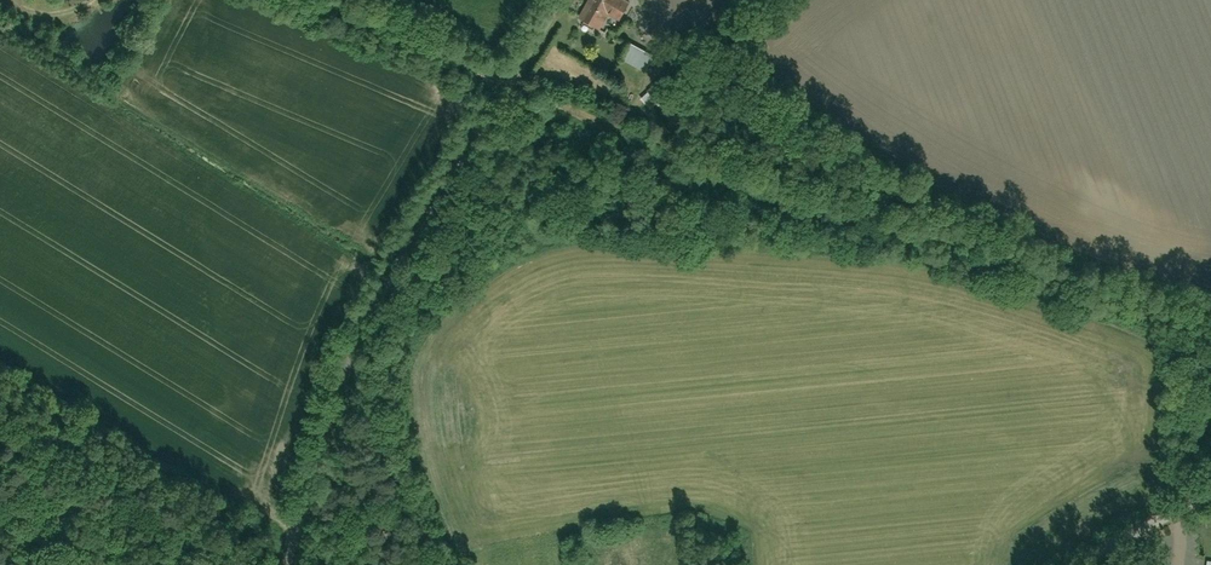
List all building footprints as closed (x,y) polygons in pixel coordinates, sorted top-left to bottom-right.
[(607,13),(621,21),(631,3),(626,0),(589,0),(578,20),(598,30),(607,13)] [(632,43),(622,60),(646,73),(655,56),(632,43)]
